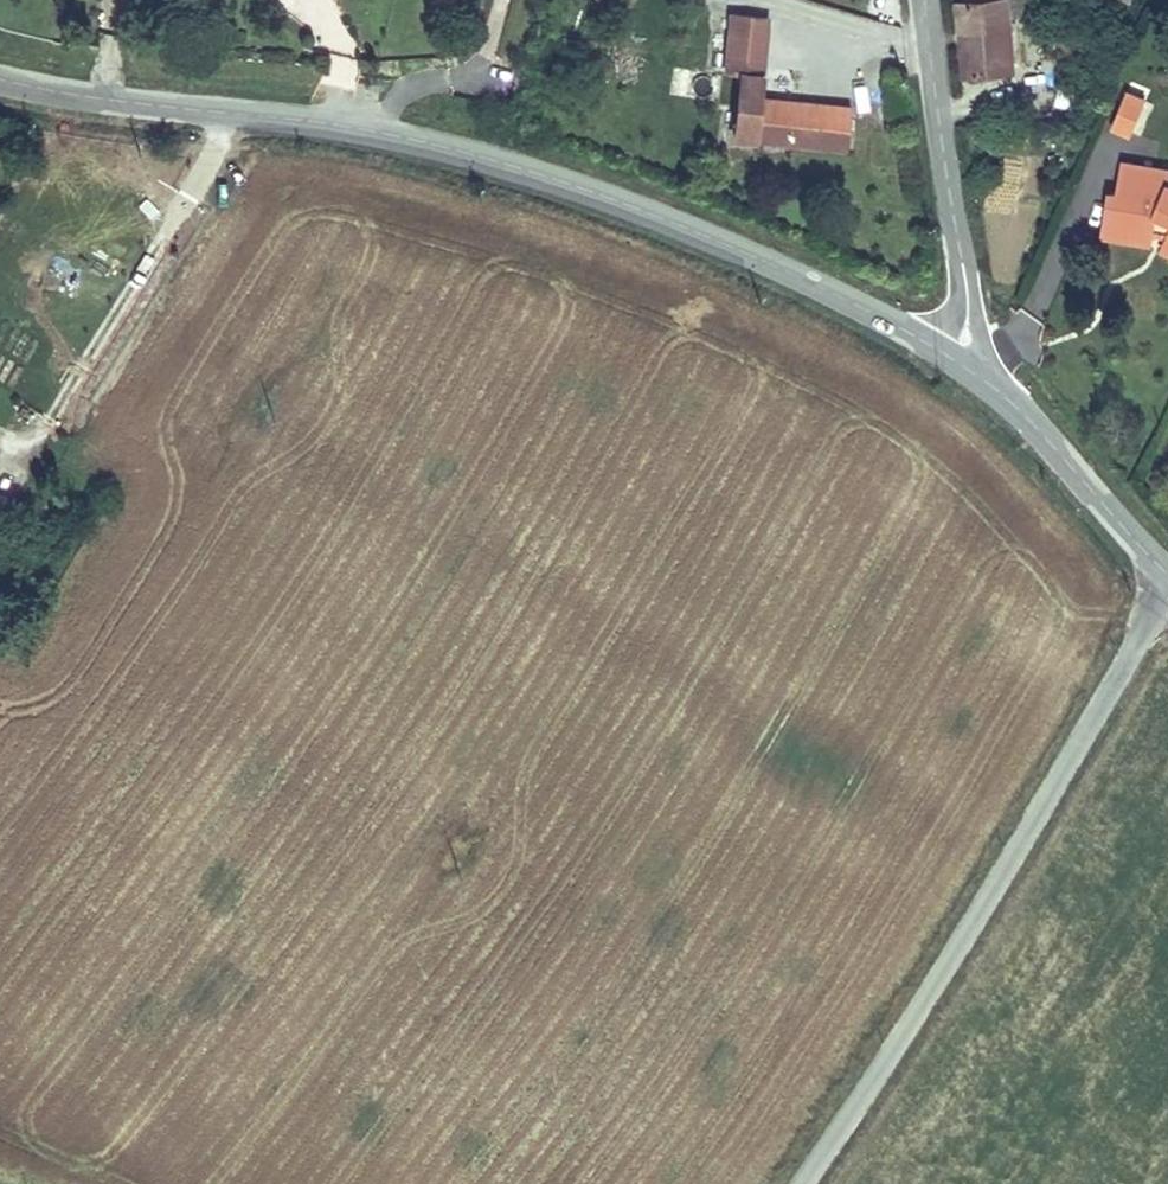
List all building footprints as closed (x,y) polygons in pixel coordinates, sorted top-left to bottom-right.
[(1010,26),(1007,0),(967,0),(967,1),(959,2),(962,31),(1010,26)] [(761,56),(765,17),(729,13),(725,53),(761,56)] [(1010,26),(962,31),(966,72),(1014,68),(1010,26)] [(759,74),(761,56),(725,53),(724,70),(759,74)] [(794,142),(846,147),(850,106),(757,97),(759,74),(739,72),(733,136),(753,138),(754,130),(795,134),(794,142)] [(1112,123),(1135,133),(1149,101),(1126,91),(1112,123)] [(754,130),(753,138),(794,142),(795,134),(754,130)] [(1127,162),(1121,193),(1113,192),(1105,233),(1153,242),(1156,229),(1167,231),(1167,170),(1127,162)] [(1166,237),(1167,233),(1167,231),(1156,229),(1153,242),(1167,249),(1167,238),(1166,237)]
